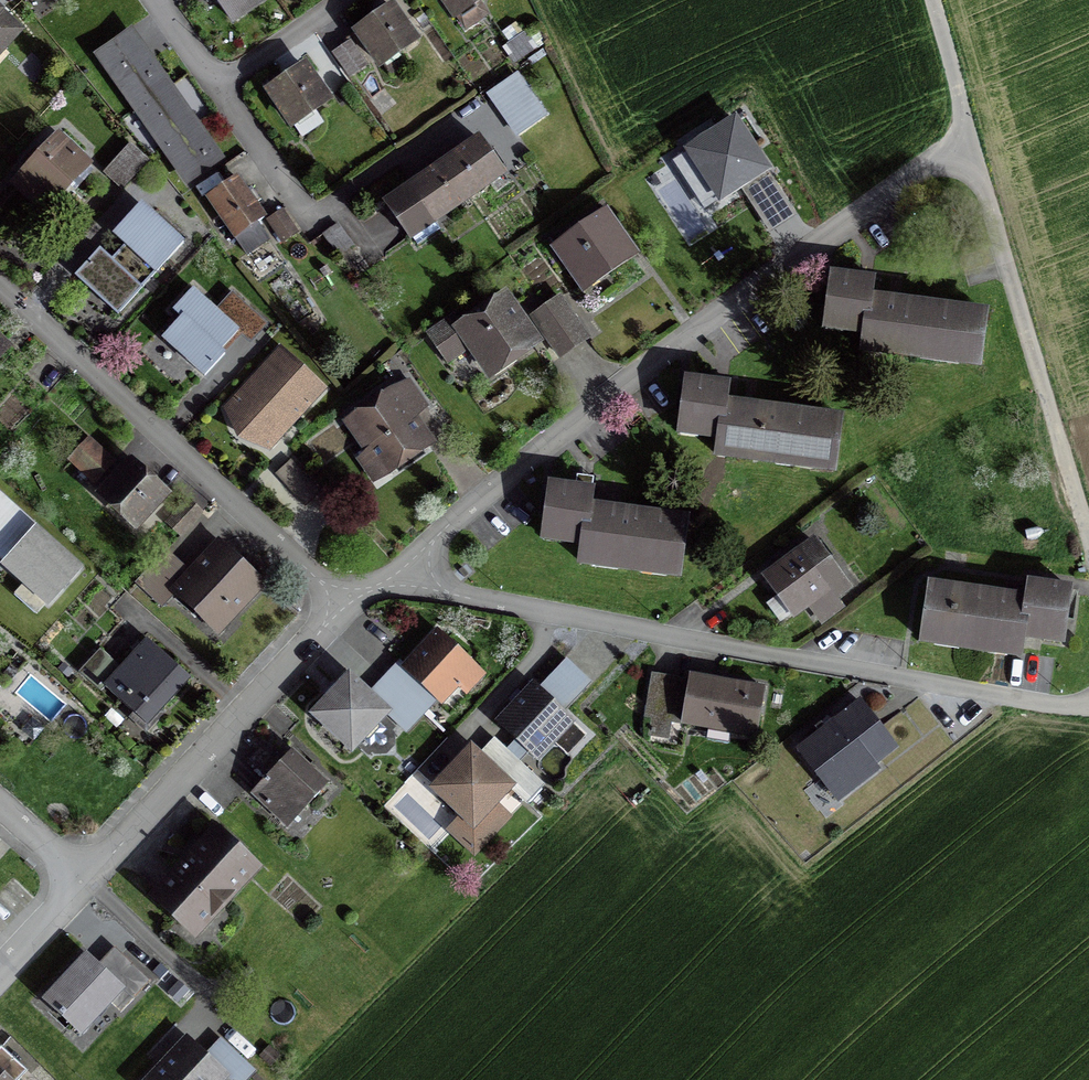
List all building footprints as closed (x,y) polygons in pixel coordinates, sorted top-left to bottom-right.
[(217,2),(231,23),(262,2),(260,0),(220,0),(217,2)] [(453,17),(478,0),(441,0),(453,17)] [(378,66),(413,42),(390,9),(355,33),(378,66)] [(0,16),(0,50),(17,32),(0,16)] [(100,58),(186,179),(215,159),(129,37),(100,58)] [(348,44),(332,55),(348,78),(364,67),(348,44)] [(303,69),(268,93),(290,126),(326,102),(303,69)] [(545,114),(517,70),(489,88),(518,133),(545,114)] [(766,170),(735,120),(689,149),(721,198),(745,183),(766,170)] [(86,168),(55,139),(19,178),(51,206),(86,168)] [(478,141),(454,157),(434,172),(385,206),(408,239),(501,175),(478,141)] [(146,162),(129,147),(103,175),(120,190),(146,162)] [(263,219),(235,179),(206,199),(245,255),(265,241),(254,225),(263,219)] [(110,262),(98,251),(73,278),(116,316),(182,245),(139,206),(112,236),(123,247),(110,262)] [(281,243),(294,234),(280,213),(266,222),(281,243)] [(603,215),(555,248),(582,287),(630,253),(603,215)] [(351,248),(335,226),(321,236),(337,257),(351,248)] [(871,282),(830,277),(823,328),(825,329),(825,324),(842,326),(841,331),(862,334),(860,351),(862,351),(863,344),(881,347),(880,354),(919,359),(920,352),(938,354),(937,363),(938,363),(939,354),(957,357),(957,364),(977,366),(983,322),(876,307),(877,300),(869,299),(871,282)] [(179,320),(161,340),(203,378),(223,356),(219,352),(236,333),(191,292),(172,312),(179,320)] [(436,348),(459,332),(489,375),(535,343),(519,322),(521,317),(519,313),(516,311),(512,310),(503,298),(458,329),(452,320),(428,336),(436,348)] [(580,344),(586,340),(557,299),(530,317),(559,358),(566,354),(572,349),(580,344)] [(253,422),(253,435),(267,448),(320,390),(279,353),(226,410),(240,423),(253,422)] [(726,387),(684,381),(678,433),(679,433),(680,428),(697,430),(696,435),(717,438),(715,456),(717,456),(717,449),(736,452),(735,458),(774,464),(775,457),(793,459),(792,468),(793,468),(794,459),(812,462),(811,469),(832,471),(838,427),(731,413),(732,405),(724,404),(726,387)] [(390,394),(349,422),(385,474),(426,445),(390,394)] [(108,464),(87,445),(72,461),(92,480),(108,464)] [(130,465),(100,497),(133,527),(163,495),(130,465)] [(287,465),(275,476),(303,507),(315,496),(287,465)] [(590,493),(548,487),(541,538),(543,539),(544,534),(560,536),(560,541),(581,544),(578,563),(603,566),(603,569),(604,569),(604,566),(651,573),(651,576),(652,576),(652,573),(677,576),(684,529),(599,517),(600,510),(588,508),(590,493)] [(9,505),(0,498),(0,515),(9,505)] [(230,615),(259,585),(218,547),(174,593),(210,626),(225,610),(230,615)] [(800,555),(766,580),(791,614),(825,589),(800,555)] [(930,586),(928,586),(920,641),(1019,656),(1022,636),(1043,640),(1044,635),(1060,637),(1059,642),(1061,642),(1068,590),(1027,584),(1027,588),(1020,587),(1018,600),(1024,601),(1023,609),(929,594),(930,586)] [(471,668),(437,635),(405,669),(425,688),(392,723),(405,734),(437,700),(439,702),(471,668)] [(119,670),(98,651),(77,674),(98,693),(103,688),(132,715),(128,719),(144,734),(162,714),(157,710),(186,678),(146,641),(119,670)] [(688,686),(651,680),(644,717),(681,724),(681,725),(683,725),(683,724),(752,736),(751,737),(753,737),(762,690),(760,690),(760,691),(689,678),(688,686)] [(384,713),(348,679),(314,715),(350,749),(384,713)] [(569,722),(533,688),(498,724),(519,743),(509,754),(518,763),(529,752),(535,758),(569,722)] [(858,705),(799,751),(820,779),(858,750),(870,765),(891,749),(858,705)] [(508,787),(469,751),(433,790),(472,826),(508,787)] [(280,770),(276,767),(251,794),(282,823),(299,806),(303,809),(325,786),(293,756),(280,770)] [(541,786),(528,775),(512,792),(525,804),(541,786)] [(200,849),(154,898),(185,927),(209,902),(216,909),(253,868),(215,833),(200,849)] [(120,955),(102,973),(120,990),(131,1001),(149,983),(120,955)] [(78,1034),(120,990),(102,973),(85,957),(43,1001),(68,1025),(67,1026),(70,1029),(72,1027),(78,1034)] [(187,1036),(150,1079),(225,1079),(231,1073),(187,1036)] [(26,1071),(0,1048),(0,1079),(18,1079),(26,1071)]
